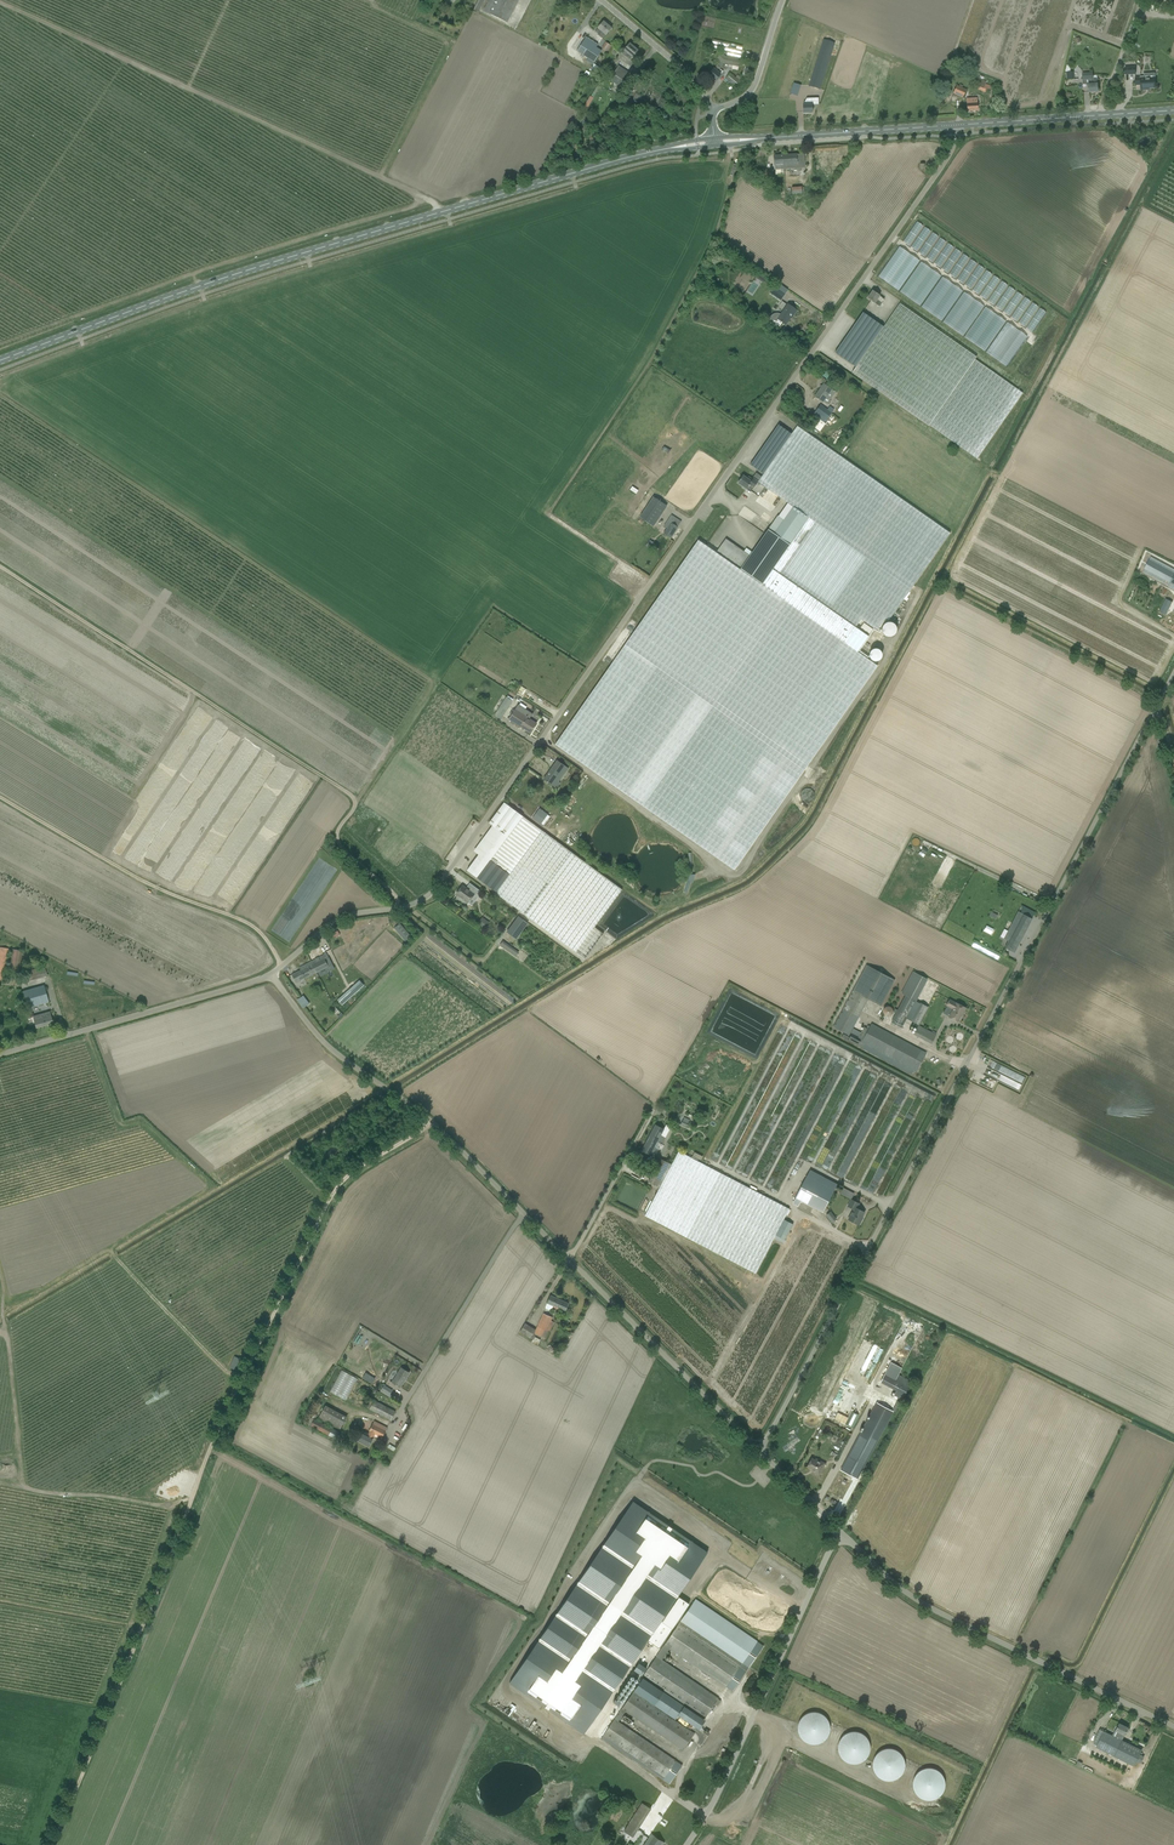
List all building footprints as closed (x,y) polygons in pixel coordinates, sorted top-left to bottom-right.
[(475,9),(479,11),(485,0),(479,0),(475,9)] [(484,11),(508,23),(519,0),(489,0),(484,11)] [(612,28),(604,21),(597,29),(598,29),(595,32),(603,39),(605,36),(612,28)] [(596,48),(598,45),(586,37),(577,52),(594,63),(602,51),(596,48)] [(728,51),(726,57),(719,51),(714,56),(720,62),(717,65),(714,69),(709,75),(716,81),(721,75),(717,72),(724,64),(738,67),(742,51),(742,46),(712,40),(710,47),(728,51)] [(821,90),(821,87),(823,83),(835,43),(823,40),(809,86),(821,90)] [(602,48),(608,52),(611,45),(605,42),(602,48)] [(630,60),(632,58),(638,51),(630,44),(624,51),(622,54),(630,60)] [(609,80),(621,88),(630,73),(619,66),(609,80)] [(736,88),(743,80),(738,75),(736,78),(730,73),(725,79),(736,88)] [(1089,79),(1089,84),(1089,92),(1099,92),(1098,84),(1097,79),(1093,79),(1093,73),(1082,74),(1083,80),(1089,79)] [(1136,78),(1136,85),(1141,85),(1141,90),(1146,89),(1146,88),(1156,88),(1155,78),(1155,73),(1144,74),(1144,76),(1140,76),(1140,77),(1136,78)] [(988,94),(991,86),(985,84),(986,82),(982,80),(978,90),(988,94)] [(790,93),(798,96),(802,84),(794,82),(790,93)] [(967,90),(957,85),(953,93),(963,97),(967,90)] [(585,111),(592,98),(590,97),(589,96),(582,109),(585,111)] [(966,99),(967,111),(978,111),(977,103),(977,98),(966,99)] [(803,105),(803,113),(812,112),(812,104),(811,100),(807,100),(807,104),(803,105)] [(805,164),(804,154),(783,155),(784,164),(788,164),(789,166),(790,165),(791,168),(799,168),(798,165),(805,164)] [(784,164),(783,155),(774,156),(774,165),(781,165),(781,169),(791,168),(790,165),(789,166),(788,164),(784,164)] [(766,170),(759,181),(767,185),(773,175),(766,170)] [(903,241),(909,246),(923,226),(917,221),(903,241)] [(931,231),(925,227),(911,247),(917,251),(931,231)] [(938,237),(932,232),(918,252),(924,257),(938,237)] [(946,242),(940,238),(926,258),(932,262),(946,242)] [(954,247),(948,243),(934,263),(940,267),(954,247)] [(888,283),(909,253),(899,246),(878,276),(888,283)] [(961,253),(955,248),(941,268),(947,273),(961,253)] [(909,253),(888,283),(898,290),(920,261),(909,253)] [(969,258),(963,254),(949,274),(955,278),(969,258)] [(977,264),(971,259),(957,279),(963,284),(977,264)] [(910,299),(931,269),(921,262),(900,291),(910,299)] [(984,269),(978,265),(964,285),(970,289),(984,269)] [(941,276),(931,269),(910,299),(920,306),(941,276)] [(992,274),(986,270),(972,290),(978,294),(992,274)] [(1000,280),(994,275),(980,295),(986,300),(1000,280)] [(931,314),(952,284),(942,277),(921,307),(931,314)] [(1008,285),(1001,281),(987,301),(994,305),(1008,285)] [(963,291),(952,284),(931,314),(942,321),(963,291)] [(785,294),(780,290),(774,286),(770,293),(781,300),(785,294)] [(1015,291),(1009,286),(995,306),(1001,311),(1015,291)] [(880,295),(873,290),(867,298),(880,306),(884,299),(880,296),(880,295)] [(953,329),(974,299),(964,292),(943,322),(953,329)] [(1023,296),(1017,292),(1003,312),(1009,316),(1023,296)] [(1031,301),(1024,297),(1010,317),(1017,321),(1031,301)] [(984,306),(974,299),(953,329),(963,336),(984,306)] [(1038,307),(1032,303),(1018,323),(1024,327),(1038,307)] [(793,316),(797,310),(788,304),(780,314),(779,314),(777,313),(776,313),(775,314),(774,314),(772,315),(771,316),(770,318),(770,319),(777,321),(778,319),(786,325),(792,315),(793,316)] [(977,357),(900,304),(883,328),(882,327),(855,368),(852,373),(928,426),(929,425),(977,458),(1023,393),(975,360),(977,357)] [(975,344),(996,314),(985,307),(964,337),(975,344)] [(1040,308),(1026,328),(1032,332),(1046,312),(1040,308)] [(996,314),(975,344),(985,351),(1006,321),(996,314)] [(835,354),(855,368),(882,327),(874,322),(871,327),(859,318),(835,354)] [(986,352),(996,359),(1017,329),(1007,322),(986,352)] [(1027,336),(1017,329),(996,359),(1006,366),(1027,336)] [(836,392),(832,389),(824,384),(815,397),(823,402),(827,404),(828,404),(830,401),(830,400),(836,392)] [(831,413),(827,410),(820,405),(813,415),(818,418),(825,423),(827,420),(831,413)] [(750,464),(763,473),(791,433),(778,424),(750,464)] [(791,433),(763,473),(761,477),(758,482),(782,499),(793,507),(809,518),(762,585),(740,570),(716,553),(706,546),(698,540),(555,745),(735,870),(877,666),(857,652),(868,636),(856,627),(861,619),(877,630),(885,619),(889,621),(950,533),(837,454),(807,432),(802,429),(797,426),(794,429),(791,433)] [(995,460),(995,459),(995,458),(994,457),(994,456),(993,455),(992,454),(991,454),(991,453),(990,453),(989,453),(988,453),(987,453),(986,453),(985,453),(985,454),(984,454),(984,455),(983,455),(983,456),(982,456),(982,457),(982,458),(982,459),(982,460),(982,461),(982,462),(983,463),(983,464),(984,464),(984,465),(985,465),(986,465),(986,466),(987,466),(988,466),(989,466),(990,466),(991,465),(992,465),(992,464),(993,464),(993,463),(994,463),(994,462),(994,461),(995,461),(995,460)] [(754,487),(758,482),(761,477),(756,473),(752,478),(753,479),(753,480),(748,477),(747,478),(743,476),(738,483),(743,486),(743,487),(745,489),(746,488),(747,489),(747,488),(751,491),(754,487)] [(653,497),(640,517),(654,526),(665,509),(660,506),(662,502),(653,497)] [(750,556),(740,570),(762,585),(809,518),(793,507),(784,520),(778,516),(750,556)] [(676,518),(672,516),(671,517),(671,516),(666,524),(664,526),(667,528),(663,534),(671,538),(678,527),(681,522),(676,518)] [(726,539),(716,553),(740,570),(750,556),(726,539)] [(645,545),(648,548),(654,543),(651,540),(645,545)] [(1149,560),(1145,568),(1173,584),(1173,573),(1149,560)] [(1159,612),(1165,615),(1166,615),(1173,600),(1167,597),(1166,599),(1165,599),(1159,612)] [(884,649),(871,650),(871,660),(884,660),(884,649)] [(506,697),(494,715),(501,720),(513,701),(506,697)] [(509,719),(529,732),(530,733),(536,723),(530,719),(533,714),(518,704),(509,719)] [(568,768),(557,760),(544,779),(552,785),(555,780),(558,782),(568,768)] [(479,855),(467,870),(496,892),(496,893),(585,959),(603,934),(595,927),(622,890),(504,803),(489,823),(493,826),(474,851),(479,855)] [(543,819),(547,813),(540,808),(532,818),(541,824),(544,820),(543,819)] [(694,882),(695,876),(689,874),(684,891),(687,892),(691,881),(694,882)] [(462,886),(456,894),(468,903),(474,895),(462,886)] [(1014,953),(1032,919),(1035,912),(1021,905),(1004,939),(1008,941),(1005,948),(1014,953)] [(485,929),(488,925),(481,919),(477,924),(485,929)] [(524,928),(514,921),(503,936),(513,943),(524,928)] [(394,928),(397,931),(402,926),(400,923),(394,928)] [(499,945),(516,957),(519,952),(503,941),(499,945)] [(0,947),(0,981),(4,982),(9,949),(0,947)] [(22,951),(12,949),(8,973),(19,975),(22,951)] [(326,953),(311,961),(312,964),(313,964),(317,972),(324,968),(327,973),(330,971),(328,966),(332,964),(328,957),(326,953)] [(296,983),(317,972),(313,964),(312,964),(311,961),(305,964),(305,965),(300,968),(301,970),(292,975),(296,983)] [(881,1006),(894,981),(866,966),(852,990),(843,1009),(833,1027),(849,1035),(868,999),(881,1006)] [(22,972),(24,982),(37,979),(34,969),(22,972)] [(359,980),(337,1000),(342,1005),(364,986),(359,980)] [(29,1012),(50,1006),(44,985),(23,991),(29,1012)] [(304,995),(297,999),(303,1008),(310,1003),(304,995)] [(902,1028),(916,1001),(905,995),(891,1022),(902,1028)] [(963,1013),(966,1008),(949,999),(946,1006),(952,1009),(948,1017),(958,1021),(962,1012),(963,1013)] [(910,1021),(918,1025),(928,1008),(920,1003),(910,1021)] [(33,1016),(36,1028),(53,1024),(49,1011),(33,1016)] [(912,1075),(914,1070),(916,1072),(926,1053),(871,1024),(868,1029),(864,1027),(861,1033),(853,1029),(851,1033),(859,1037),(858,1038),(857,1040),(850,1036),(850,1037),(843,1034),(842,1037),(861,1047),(861,1048),(912,1075)] [(936,1035),(931,1032),(918,1025),(914,1034),(931,1043),(936,1035)] [(993,1077),(994,1075),(990,1074),(992,1070),(987,1068),(985,1073),(993,1077)] [(1019,1091),(1022,1084),(998,1073),(995,1080),(1019,1091)] [(690,1124),(688,1123),(690,1120),(684,1117),(681,1125),(686,1127),(687,1126),(688,1127),(690,1124)] [(642,1150),(654,1157),(665,1138),(661,1135),(664,1129),(655,1125),(642,1150)] [(672,1164),(660,1159),(648,1182),(660,1188),(645,1216),(756,1274),(790,1209),(679,1151),(672,1164)] [(692,1156),(700,1161),(703,1156),(694,1152),(692,1156)] [(800,1202),(822,1213),(837,1185),(809,1171),(795,1199),(800,1202)] [(842,1187),(839,1193),(851,1199),(854,1193),(842,1187)] [(848,1206),(853,1209),(851,1215),(852,1215),(849,1220),(859,1225),(862,1220),(861,1219),(864,1212),(857,1208),(859,1204),(851,1199),(848,1206)] [(565,1311),(569,1303),(551,1295),(547,1303),(565,1311)] [(547,1339),(554,1322),(551,1321),(553,1317),(543,1313),(534,1333),(547,1339)] [(525,1323),(520,1332),(530,1338),(536,1329),(525,1323)] [(229,1367),(238,1370),(242,1359),(234,1355),(229,1367)] [(392,1382),(401,1387),(410,1373),(402,1367),(392,1382)] [(897,1377),(892,1388),(897,1391),(894,1395),(902,1400),(912,1382),(899,1375),(897,1377)] [(331,1392),(346,1399),(356,1380),(354,1379),(347,1392),(335,1386),(331,1392)] [(392,1390),(384,1385),(381,1390),(389,1395),(392,1390)] [(856,1403),(859,1396),(853,1394),(850,1400),(856,1403)] [(370,1409),(391,1420),(396,1412),(375,1400),(370,1409)] [(310,1426),(322,1404),(317,1402),(306,1423),(310,1426)] [(856,1479),(859,1473),(862,1467),(892,1411),(891,1410),(879,1404),(877,1403),(841,1471),(856,1479)] [(325,1405),(319,1418),(342,1428),(348,1415),(325,1405)] [(844,1412),(841,1420),(847,1422),(850,1415),(844,1412)] [(848,1424),(853,1426),(857,1413),(853,1412),(848,1424)] [(339,1432),(315,1419),(311,1426),(335,1439),(339,1432)] [(375,1434),(382,1437),(387,1428),(374,1421),(369,1431),(370,1431),(368,1435),(363,1432),(358,1441),(369,1446),(373,1438),(375,1434)] [(813,1472),(819,1475),(825,1463),(816,1458),(815,1460),(812,1458),(807,1467),(813,1470),(813,1472)] [(647,1640),(659,1648),(689,1604),(679,1596),(662,1621),(661,1620),(708,1552),(633,1502),(510,1683),(584,1733),(647,1640)] [(734,1691),(765,1643),(695,1599),(681,1622),(728,1652),(726,1657),(722,1654),(721,1657),(723,1658),(721,1661),(723,1662),(721,1665),(725,1668),(725,1669),(729,1672),(728,1673),(733,1676),(726,1687),(734,1691)] [(650,1668),(707,1702),(704,1707),(706,1708),(703,1713),(709,1716),(721,1696),(662,1661),(660,1664),(654,1661),(650,1668)] [(642,1675),(647,1668),(639,1663),(634,1670),(642,1675)] [(702,1730),(708,1719),(643,1678),(620,1714),(624,1716),(623,1719),(630,1723),(632,1720),(624,1714),(626,1712),(685,1749),(696,1732),(676,1720),(679,1715),(702,1730)] [(805,1710),(799,1739),(826,1745),(832,1716),(805,1710)] [(614,1719),(601,1739),(638,1762),(639,1760),(650,1767),(670,1780),(682,1761),(614,1719)] [(1096,1747),(1128,1762),(1134,1766),(1142,1750),(1122,1740),(1125,1734),(1125,1735),(1129,1727),(1120,1723),(1116,1730),(1120,1732),(1118,1738),(1106,1732),(1105,1732),(1104,1731),(1096,1747)] [(854,1732),(846,1734),(846,1737),(840,1739),(839,1748),(843,1761),(858,1763),(868,1759),(870,1743),(866,1733),(854,1732)] [(901,1781),(907,1752),(879,1747),(873,1776),(901,1781)] [(918,1767),(914,1796),(943,1800),(948,1772),(918,1767)] [(642,1803),(624,1831),(633,1838),(652,1809),(642,1803)] [(665,1842),(652,1833),(644,1844),(663,1844),(665,1842)]
